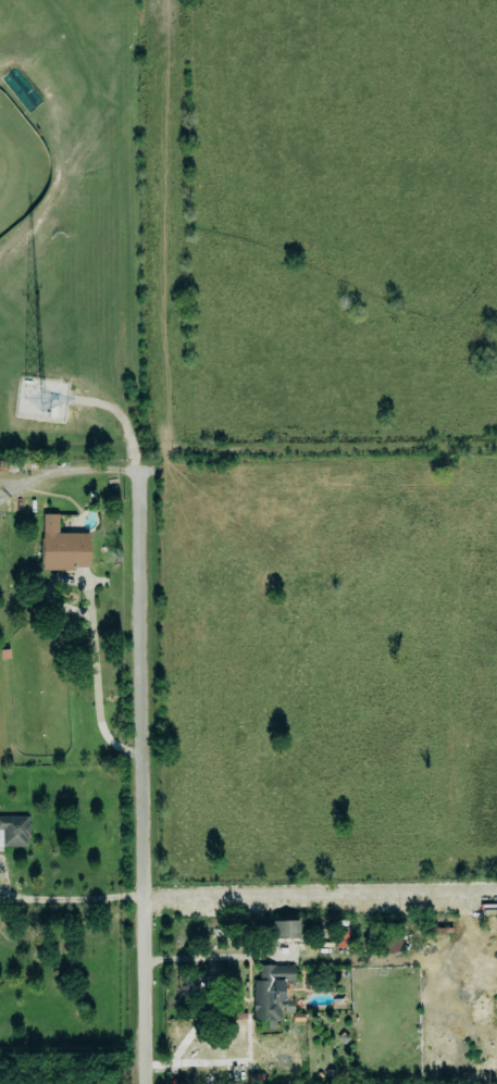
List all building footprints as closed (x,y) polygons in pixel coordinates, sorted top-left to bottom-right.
[(42,569),(89,570),(89,533),(58,533),(58,514),(42,514),(42,569)] [(28,847),(28,817),(0,817),(0,847),(28,847)] [(298,920),(271,921),(271,939),(299,939),(298,920)] [(401,926),(384,927),(385,952),(402,952),(401,926)] [(254,1021),(281,1020),(280,1011),(290,1011),(289,1000),(284,1000),(284,984),(293,983),(293,965),(259,966),(259,980),(253,981),(254,1021)]
